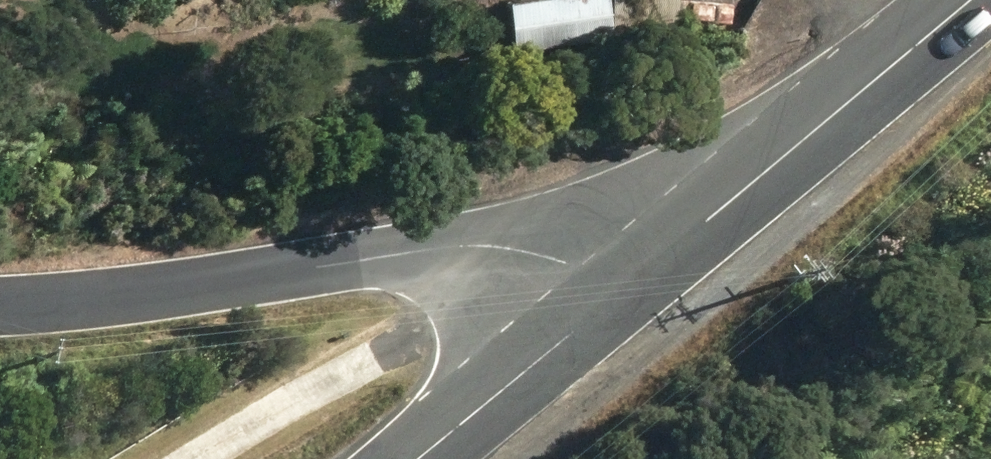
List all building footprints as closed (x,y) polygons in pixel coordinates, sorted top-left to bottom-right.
[(514,53),(607,41),(676,40),(675,0),(514,0),(508,1),(514,53)]
